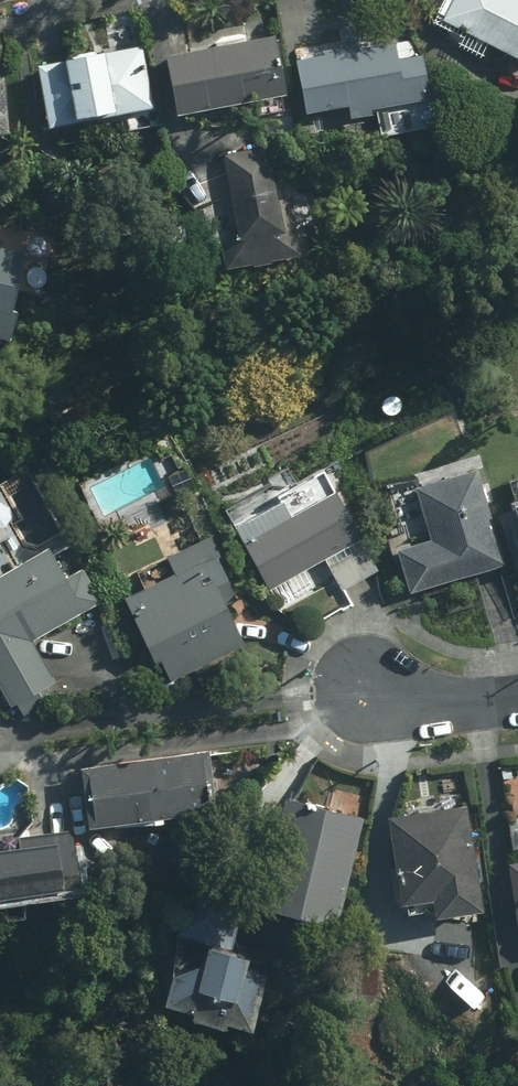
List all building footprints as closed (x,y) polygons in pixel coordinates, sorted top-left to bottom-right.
[(437,21),(517,61),(517,0),(448,0),(437,21)] [(270,38),(158,56),(168,113),(280,94),(270,38)] [(393,44),(290,62),(299,114),(343,106),(345,118),(369,114),(368,108),(434,97),(431,81),(423,82),(419,56),(396,60),(393,44)] [(140,48),(30,65),(39,125),(149,108),(140,48)] [(270,200),(263,149),(220,155),(227,205),(186,211),(194,268),(295,254),(287,197),(270,200)] [(7,314),(2,313),(17,253),(0,249),(0,339),(1,339),(7,314)] [(390,549),(404,593),(500,562),(470,470),(409,490),(424,538),(390,549)] [(275,501),(229,528),(266,592),(357,540),(329,492),(285,518),(275,501)] [(505,505),(517,544),(517,500),(505,505)] [(169,574),(118,599),(150,664),(156,661),(166,683),(242,646),(220,603),(234,596),(205,537),(161,558),(169,574)] [(28,642),(97,600),(78,569),(60,580),(40,549),(0,574),(0,695),(8,709),(52,682),(28,642)] [(203,751),(75,768),(83,827),(211,810),(203,751)] [(357,819),(278,799),(250,907),(329,928),(357,819)] [(460,807),(383,817),(395,902),(426,898),(429,917),(475,910),(460,807)] [(0,840),(0,893),(74,885),(68,833),(0,840)] [(517,924),(517,862),(503,864),(512,925),(517,924)] [(170,941),(151,1006),(238,1030),(257,965),(170,941)]
